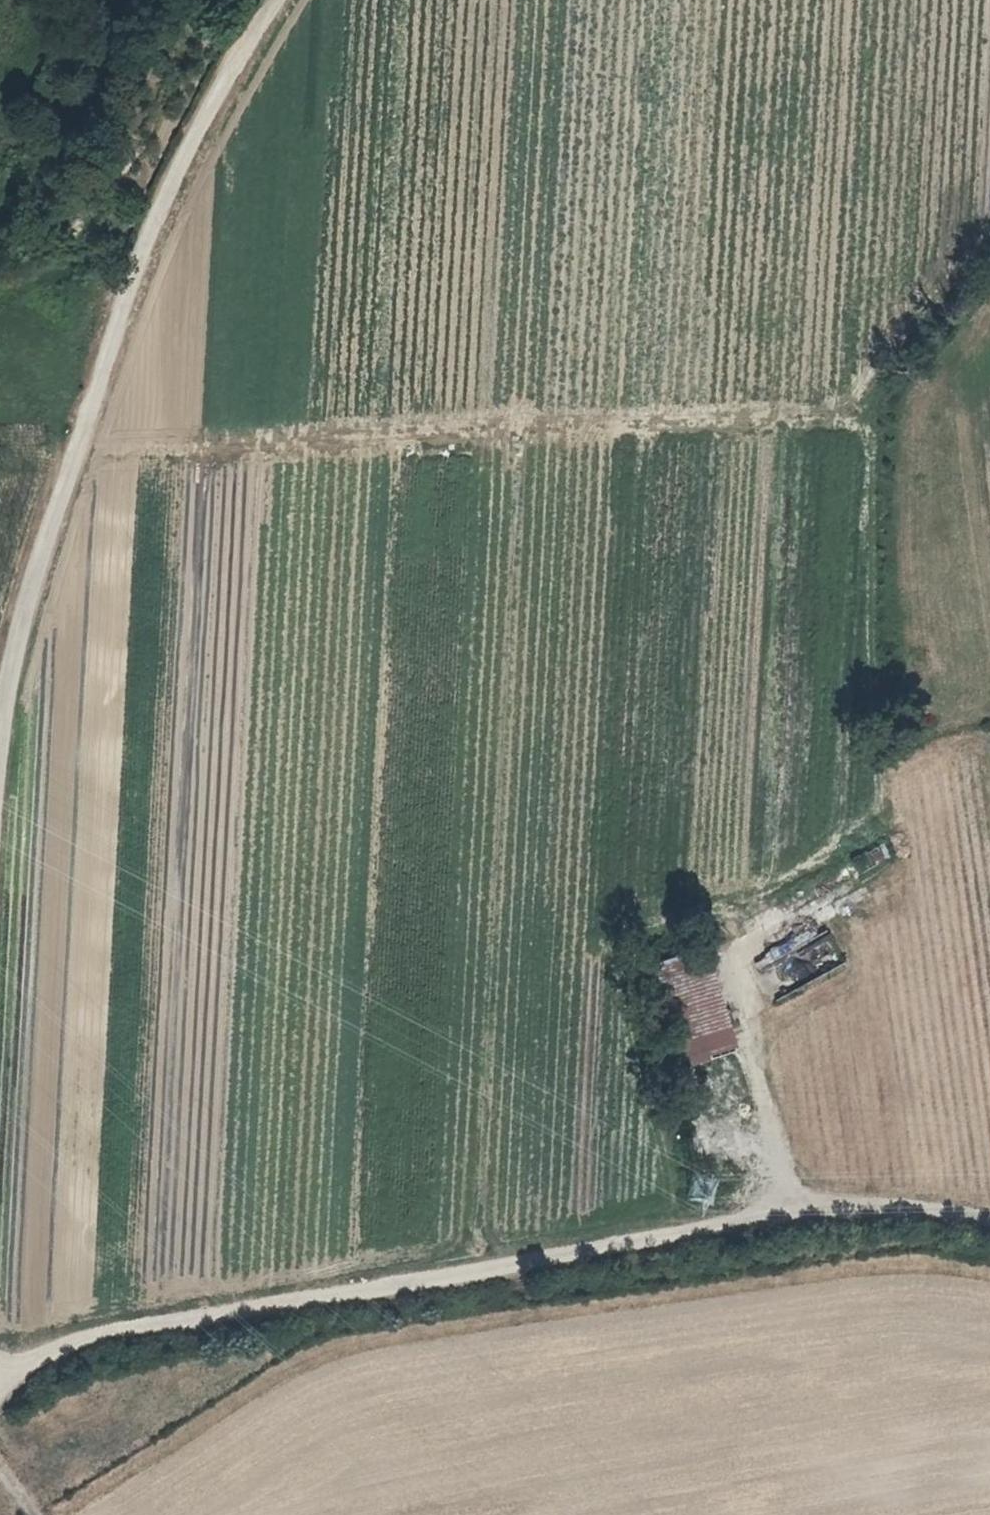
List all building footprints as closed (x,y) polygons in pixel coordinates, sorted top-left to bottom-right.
[(707,949),(658,966),(691,1067),(740,1051),(707,949)] [(713,1204),(716,1178),(691,1174),(687,1200),(713,1204)]
